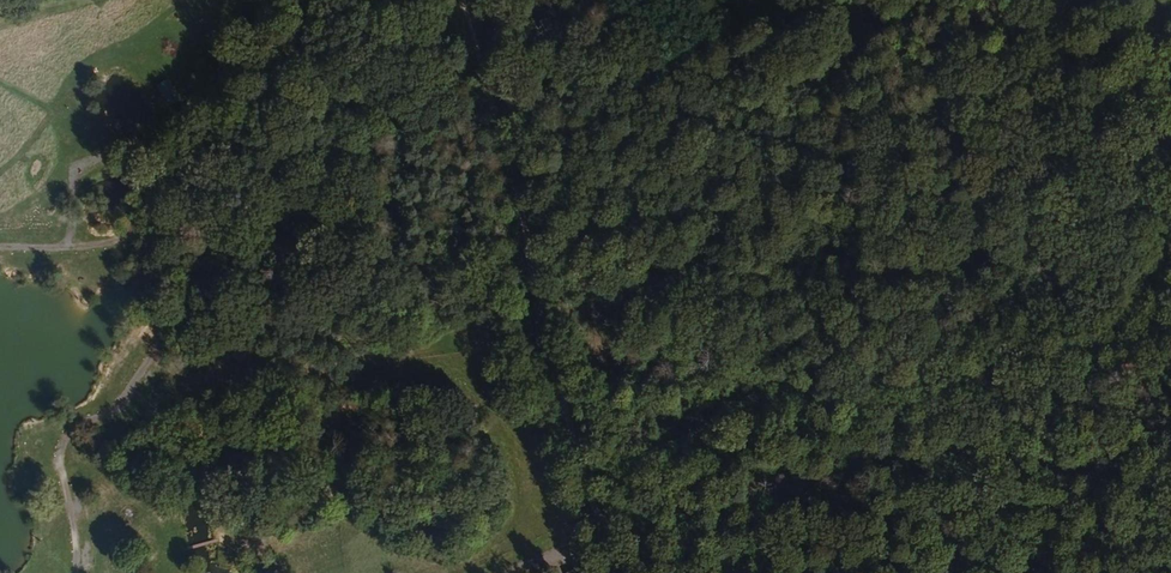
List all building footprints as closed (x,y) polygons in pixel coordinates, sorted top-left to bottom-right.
[(161,92),(172,87),(169,80),(158,85),(161,92)]
